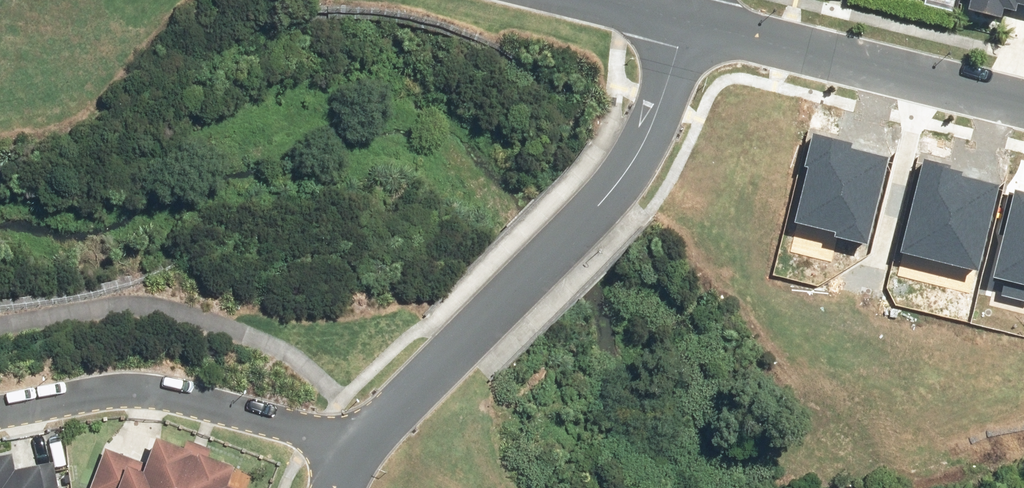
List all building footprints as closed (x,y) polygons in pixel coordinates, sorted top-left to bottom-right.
[(973,8),(1006,15),(1008,6),(1020,9),(1022,2),(1023,3),(1023,0),(974,0),(973,8)] [(868,244),(888,157),(850,148),(851,143),(812,134),(805,166),(807,167),(795,223),(836,232),(835,237),(868,244)] [(901,252),(978,271),(999,185),(961,176),(963,172),(950,169),(951,165),(924,159),(901,252)] [(1015,191),(994,278),(1005,280),(1001,296),(1023,302),(1023,193),(1015,191)] [(233,484),(240,465),(212,455),(214,448),(190,440),(188,446),(161,436),(150,464),(108,448),(93,487),(243,487),(233,484)] [(50,487),(61,486),(56,461),(20,468),(17,451),(0,454),(0,487),(50,487)]
